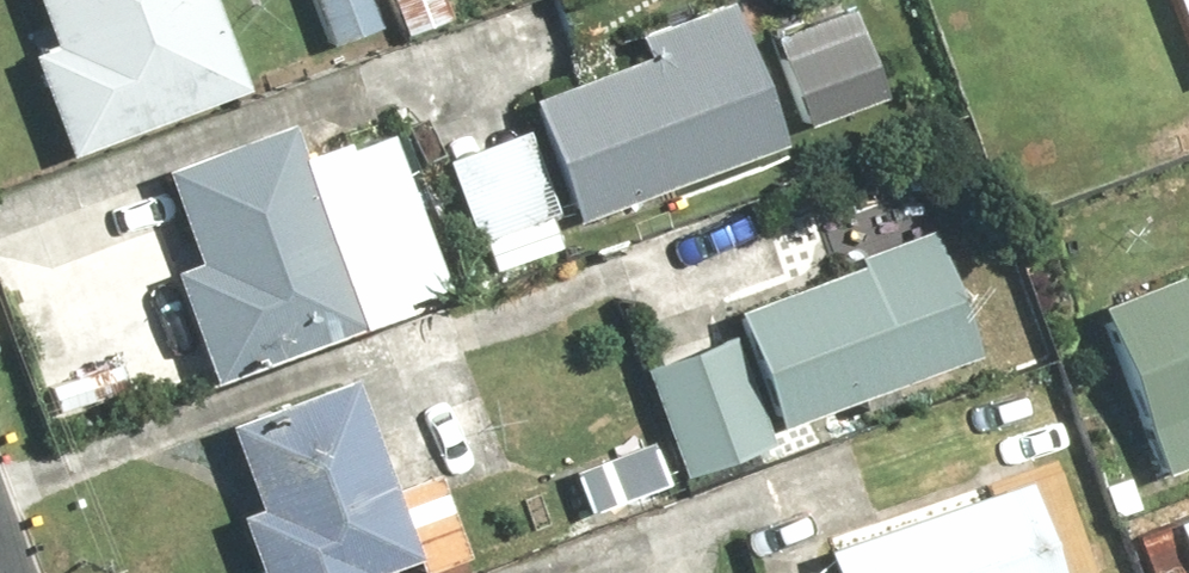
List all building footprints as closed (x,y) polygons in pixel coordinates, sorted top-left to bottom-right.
[(50,42),(21,52),(58,158),(238,94),(204,0),(35,0),(50,42)] [(331,59),(385,38),(370,0),(309,0),(331,59)] [(522,105),(532,129),(443,167),(486,267),(779,141),(718,0),(707,0),(632,32),(641,54),(522,105)] [(761,29),(801,135),(885,102),(846,0),(838,0),(761,29)] [(294,125),(157,168),(186,258),(166,265),(209,401),(366,351),(294,125)] [(769,430),(980,361),(938,233),(727,302),(736,330),(769,430)] [(1185,281),(1181,270),(1094,305),(1165,483),(1188,474),(1188,279),(1185,281)] [(769,430),(736,330),(640,361),(679,479),(775,448),(769,430)] [(421,563),(425,572),(447,572),(473,563),(446,490),(398,508),(349,378),(225,425),(257,509),(232,518),(253,572),(394,572),(421,563)] [(588,515),(672,482),(655,439),(571,472),(588,515)] [(1023,476),(823,547),(833,572),(1058,572),(1023,476)] [(1176,526),(1188,554),(1188,519),(1176,526)]
